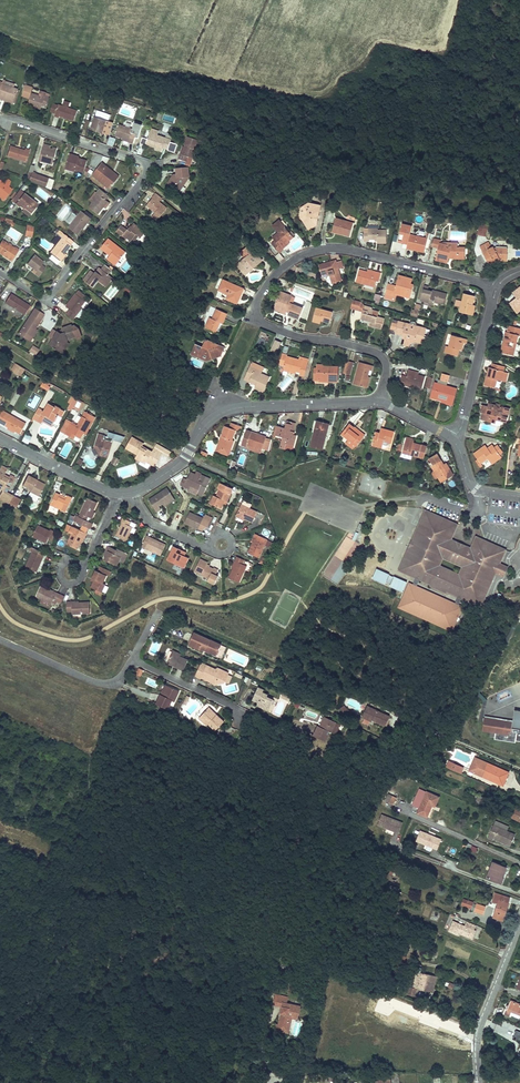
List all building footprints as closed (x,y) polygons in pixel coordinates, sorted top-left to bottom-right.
[(46,105),(48,97),(44,96),(45,93),(46,89),(41,87),(39,92),(32,89),(33,85),(34,84),(26,81),(21,95),(21,96),(29,99),(27,105),(40,109),(41,106),(42,104),(46,105)] [(0,82),(0,99),(1,99),(2,96),(5,97),(4,100),(13,103),(17,89),(14,88),(2,84),(2,83),(0,82)] [(58,104),(52,103),(49,113),(54,114),(58,104)] [(54,114),(54,116),(58,117),(59,116),(63,117),(68,118),(68,119),(73,121),(77,110),(58,104),(54,114)] [(102,133),(103,130),(105,124),(106,120),(95,117),(91,129),(102,133)] [(115,136),(122,138),(129,140),(128,142),(133,143),(136,133),(131,132),(132,129),(119,124),(115,136)] [(146,144),(154,147),(162,149),(162,147),(168,149),(171,140),(157,135),(150,133),(146,144)] [(182,154),(181,153),(179,159),(187,162),(189,157),(193,158),(199,140),(188,136),(184,147),(182,154)] [(113,147),(115,139),(109,137),(107,146),(113,147)] [(9,145),(6,155),(26,161),(29,149),(25,148),(24,149),(20,148),(20,149),(15,147),(15,146),(9,145)] [(49,148),(43,146),(38,160),(52,164),(56,149),(52,147),(52,149),(49,148)] [(69,153),(65,166),(75,169),(83,172),(87,160),(82,159),(81,160),(78,159),(79,156),(69,153)] [(109,188),(117,178),(110,172),(111,170),(101,162),(92,174),(109,188)] [(172,176),(167,183),(177,190),(180,184),(183,186),(189,177),(189,176),(188,167),(176,168),(176,173),(176,176),(172,176)] [(47,179),(31,173),(29,180),(44,187),(47,179)] [(3,182),(9,187),(11,181),(8,178),(3,182)] [(5,199),(12,189),(9,187),(3,182),(0,180),(0,195),(5,199)] [(99,194),(93,202),(89,207),(98,214),(108,201),(106,199),(108,196),(99,188),(96,192),(99,194)] [(11,200),(15,203),(19,206),(20,205),(23,208),(24,208),(31,213),(37,204),(23,193),(19,190),(11,200)] [(96,192),(90,200),(93,202),(99,194),(96,192)] [(162,199),(155,193),(152,197),(146,205),(155,212),(152,216),(157,220),(167,208),(159,202),(162,199)] [(304,222),(305,222),(309,223),(312,227),(316,224),(318,218),(316,218),(317,215),(318,215),(320,206),(308,203),(302,207),(300,215),(305,216),(304,222)] [(86,223),(91,218),(81,211),(77,216),(70,224),(68,227),(77,234),(86,223)] [(73,213),(66,221),(70,224),(77,216),(73,213)] [(341,230),(340,234),(349,236),(353,223),(335,218),(333,227),(341,230)] [(131,240),(133,238),(136,234),(141,238),(144,233),(137,227),(138,227),(133,223),(130,228),(129,227),(127,230),(121,225),(116,231),(126,239),(127,238),(131,240)] [(404,235),(402,243),(407,244),(416,246),(415,250),(424,253),(428,239),(410,235),(412,226),(402,224),(400,234),(404,235)] [(34,227),(27,225),(25,235),(32,237),(34,227)] [(277,243),(273,245),(279,252),(283,250),(282,249),(281,247),(288,241),(293,237),(285,227),(272,238),(275,241),(277,243)] [(378,230),(368,230),(368,233),(364,233),(364,240),(368,240),(368,237),(377,237),(377,243),(386,242),(386,230),(378,230)] [(486,231),(478,230),(476,237),(485,238),(486,231)] [(61,261),(64,257),(62,255),(64,252),(67,249),(66,248),(69,244),(70,245),(73,241),(60,231),(57,234),(61,238),(55,246),(50,252),(61,261)] [(55,246),(61,238),(57,234),(51,242),(55,246)] [(107,259),(111,262),(114,258),(118,261),(121,257),(120,256),(124,251),(108,238),(100,248),(103,250),(104,250),(110,254),(107,259)] [(439,248),(440,243),(440,240),(433,238),(432,246),(439,248)] [(0,244),(0,254),(11,262),(18,252),(3,240),(0,244)] [(448,262),(449,258),(450,254),(452,255),(452,258),(459,259),(460,255),(465,255),(465,247),(458,246),(458,242),(446,242),(446,244),(443,244),(440,243),(439,248),(435,259),(448,262)] [(490,265),(495,263),(494,261),(500,258),(507,258),(508,248),(494,248),(494,247),(490,248),(487,243),(480,247),(490,265)] [(246,273),(251,270),(249,268),(260,259),(248,246),(241,252),(246,257),(238,264),(246,273)] [(36,270),(35,273),(38,276),(45,267),(41,264),(44,261),(34,254),(27,263),(36,270)] [(51,256),(48,259),(57,265),(59,261),(51,256)] [(249,268),(251,270),(261,261),(260,259),(249,268)] [(319,264),(321,275),(329,272),(332,283),(342,280),(338,268),(343,267),(341,260),(336,261),(336,259),(319,264)] [(101,269),(108,274),(111,269),(105,264),(101,269)] [(98,280),(103,284),(110,276),(108,274),(101,269),(99,267),(96,271),(95,273),(91,270),(83,279),(92,286),(98,280)] [(373,273),(367,272),(359,270),(356,281),(375,286),(377,281),(379,281),(381,273),(374,271),(373,273)] [(392,289),(393,285),(388,284),(384,298),(393,300),(395,293),(408,297),(409,290),(412,291),(414,285),(411,284),(412,279),(399,275),(396,286),(395,290),(392,289)] [(110,276),(103,284),(105,286),(112,277),(110,276)] [(229,295),(227,299),(237,304),(244,289),(224,280),(219,290),(224,292),(229,295)] [(420,300),(424,301),(429,302),(428,304),(429,304),(433,305),(434,302),(443,304),(444,299),(446,299),(447,294),(437,291),(437,292),(432,291),(428,290),(429,287),(424,285),(420,300)] [(509,304),(513,309),(515,307),(518,311),(519,310),(519,287),(516,290),(519,295),(516,298),(509,304)] [(88,297),(79,291),(77,294),(76,293),(70,300),(71,301),(67,307),(70,309),(66,314),(73,319),(76,315),(81,308),(80,307),(85,301),(88,297)] [(277,301),(275,307),(286,311),(287,309),(290,310),(288,314),(299,318),(303,308),(290,303),(292,296),(280,292),(278,298),(281,299),(280,302),(277,301)] [(5,302),(24,315),(30,305),(11,293),(5,302)] [(460,311),(470,314),(473,304),(475,296),(465,293),(462,301),(461,307),(460,311)] [(361,302),(353,299),(351,308),(359,310),(361,302)] [(412,309),(411,316),(418,318),(421,305),(416,303),(414,310),(412,309)] [(369,321),(368,325),(381,329),(384,319),(377,317),(378,312),(371,310),(372,308),(364,306),(363,311),(361,318),(369,321)] [(21,329),(30,335),(35,328),(43,314),(34,308),(21,329)] [(81,308),(76,315),(79,317),(84,311),(81,308)] [(316,308),(313,318),(321,320),(330,323),(333,312),(316,308)] [(210,318),(206,328),(216,332),(220,322),(223,323),(227,314),(217,309),(213,319),(210,318)] [(405,337),(404,342),(410,344),(411,340),(425,344),(427,336),(425,335),(427,328),(416,326),(417,324),(415,322),(412,321),(410,322),(410,324),(402,322),(401,324),(398,323),(395,332),(403,334),(406,335),(405,337)] [(57,331),(51,342),(56,345),(55,346),(61,349),(66,341),(67,341),(67,339),(75,336),(71,324),(62,327),(64,332),(61,333),(57,331)] [(500,352),(513,355),(518,335),(519,336),(519,335),(519,329),(509,326),(507,332),(506,332),(504,337),(505,337),(503,344),(502,344),(500,352)] [(457,356),(459,350),(461,342),(463,343),(466,343),(467,339),(452,335),(449,346),(446,346),(445,353),(457,356)] [(276,354),(281,343),(274,340),(270,352),(276,354)] [(56,345),(51,342),(49,345),(62,353),(68,343),(66,341),(61,349),(55,346),(56,345)] [(191,354),(200,358),(201,356),(208,359),(209,357),(212,355),(213,358),(221,356),(218,349),(219,346),(210,342),(208,345),(204,344),(202,347),(196,344),(191,354)] [(284,366),(283,368),(296,371),(300,372),(300,375),(304,376),(308,359),(304,358),(304,361),(299,360),(286,357),(287,355),(282,354),(279,364),(284,366)] [(252,362),(250,366),(262,372),(264,367),(252,362)] [(354,384),(365,387),(368,377),(370,370),(372,370),(373,366),(360,362),(354,384)] [(488,377),(487,376),(485,385),(495,388),(497,379),(501,380),(503,372),(504,367),(492,363),(491,368),(490,368),(488,377)] [(25,369),(17,364),(13,370),(21,375),(25,369)] [(320,376),(319,380),(319,381),(337,382),(338,367),(323,366),(323,365),(317,365),(317,368),(316,376),(320,376)] [(262,372),(250,366),(244,379),(256,384),(255,388),(264,392),(270,377),(261,373),(262,372)] [(399,384),(404,385),(405,383),(414,385),(422,388),(425,377),(408,372),(406,377),(402,376),(399,384)] [(449,375),(442,373),(440,381),(447,382),(449,375)] [(24,374),(21,379),(27,382),(30,377),(24,374)] [(48,391),(50,387),(42,383),(40,387),(48,391)] [(436,399),(437,398),(437,396),(444,398),(443,399),(453,401),(456,388),(435,383),(431,397),(436,399)] [(437,396),(437,398),(443,400),(442,402),(452,405),(453,401),(443,399),(444,398),(437,396)] [(43,410),(37,420),(41,423),(44,418),(46,415),(49,417),(48,418),(55,422),(58,415),(61,417),(64,411),(55,406),(48,403),(44,411),(43,410)] [(485,413),(482,413),(481,419),(495,423),(496,420),(506,422),(509,409),(500,407),(500,408),(497,407),(497,406),(496,405),(488,403),(487,406),(485,413)] [(32,418),(37,420),(43,410),(38,408),(32,418)] [(0,414),(0,422),(9,427),(15,430),(21,420),(2,410),(0,414)] [(79,440),(84,432),(85,429),(88,431),(93,422),(95,417),(86,412),(83,416),(78,425),(71,422),(67,419),(60,431),(64,434),(69,436),(74,439),(77,441),(79,440)] [(21,420),(15,430),(20,433),(26,423),(21,420)] [(286,443),(294,445),(296,435),(293,434),(294,431),(293,431),(290,430),(292,422),(288,420),(286,428),(278,426),(276,435),(283,437),(288,438),(286,443)] [(311,446),(322,449),(329,424),(317,421),(311,446)] [(355,428),(350,424),(341,434),(348,439),(357,446),(365,435),(361,432),(360,433),(354,429),(355,428)] [(230,428),(225,426),(221,438),(222,439),(222,441),(220,440),(218,446),(216,451),(228,455),(233,441),(232,440),(235,430),(230,428)] [(355,427),(355,428),(354,429),(360,433),(361,432),(365,435),(355,427)] [(382,434),(380,433),(376,432),(372,445),(382,448),(384,441),(391,443),(394,432),(383,429),(382,434)] [(242,444),(247,446),(247,444),(254,447),(255,446),(263,449),(266,438),(267,437),(258,434),(257,435),(251,433),(252,432),(247,430),(242,444)] [(97,453),(97,454),(104,456),(108,457),(112,442),(106,441),(107,437),(99,434),(94,449),(95,449),(97,453)] [(24,435),(22,443),(29,445),(31,437),(24,435)] [(145,464),(147,461),(149,458),(157,463),(163,453),(165,448),(157,443),(152,452),(147,449),(147,450),(142,447),(144,444),(132,437),(126,448),(137,455),(135,458),(145,464)] [(292,450),(294,445),(286,443),(288,438),(283,437),(280,447),(292,450)] [(266,438),(263,449),(268,450),(272,439),(266,438)] [(357,446),(348,439),(346,443),(353,449),(357,446)] [(411,441),(406,440),(403,452),(424,458),(427,446),(415,442),(413,440),(411,441)] [(247,444),(247,446),(246,448),(261,453),(263,449),(255,446),(254,447),(247,444)] [(483,447),(474,454),(478,460),(480,463),(487,458),(491,464),(501,456),(499,454),(494,447),(492,445),(487,448),(488,450),(486,451),(483,447)] [(497,445),(494,447),(499,454),(502,451),(497,445)] [(59,456),(66,459),(70,451),(62,448),(59,456)] [(165,448),(163,453),(168,456),(171,452),(165,448)] [(447,465),(445,467),(443,464),(437,453),(430,458),(433,464),(431,465),(434,471),(436,470),(440,476),(438,477),(441,482),(453,475),(447,465)] [(119,459),(115,456),(111,463),(116,466),(119,459)] [(149,458),(147,461),(155,466),(157,463),(149,458)] [(0,468),(0,488),(2,490),(7,492),(14,478),(10,475),(9,477),(5,475),(4,477),(3,476),(6,470),(0,467),(0,468)] [(438,477),(440,476),(436,470),(434,471),(431,473),(435,479),(438,477)] [(183,478),(180,485),(189,489),(190,486),(199,490),(197,494),(202,496),(210,479),(205,476),(202,482),(198,481),(201,474),(196,472),(195,474),(190,472),(187,480),(183,478)] [(38,495),(43,486),(35,482),(37,480),(28,475),(23,485),(31,489),(27,497),(36,501),(38,495)] [(228,501),(231,494),(233,489),(220,483),(218,488),(221,489),(217,497),(215,495),(211,504),(221,508),(224,503),(225,501),(228,501)] [(149,500),(157,512),(162,509),(160,506),(163,503),(174,496),(168,488),(163,491),(149,500)] [(8,494),(4,502),(9,504),(13,495),(7,492),(2,490),(2,491),(8,494)] [(0,494),(0,500),(4,502),(8,494),(2,491),(0,494)] [(56,493),(53,499),(56,501),(59,496),(65,499),(66,498),(56,493)] [(13,495),(9,504),(17,508),(21,499),(13,495)] [(53,499),(50,504),(59,508),(66,511),(72,498),(67,495),(66,498),(65,499),(59,496),(56,501),(53,499)] [(174,496),(163,503),(165,506),(175,499),(174,496)] [(76,516),(73,521),(89,528),(91,523),(86,521),(88,516),(91,518),(94,511),(98,503),(88,499),(79,517),(76,516)] [(258,512),(250,509),(252,504),(244,501),(242,505),(237,517),(242,519),(243,518),(245,519),(253,522),(258,512)] [(59,508),(50,504),(48,510),(57,514),(59,508)] [(193,524),(199,528),(199,529),(203,531),(204,529),(208,528),(212,518),(205,515),(204,518),(190,512),(185,523),(192,526),(193,524)] [(403,560),(399,570),(439,566),(442,559),(462,567),(459,575),(483,594),(491,575),(492,575),(499,560),(498,560),(503,549),(481,539),(477,541),(476,543),(474,547),(477,554),(473,555),(472,551),(467,549),(466,551),(465,550),(466,547),(455,542),(454,545),(452,544),(453,543),(450,542),(447,541),(441,543),(440,539),(449,536),(455,523),(448,521),(428,512),(424,522),(421,521),(418,527),(421,528),(416,539),(427,544),(424,550),(423,549),(421,556),(411,551),(406,562),(403,560)] [(123,522),(116,535),(127,540),(133,527),(130,526),(132,522),(123,518),(121,522),(123,522)] [(455,541),(451,539),(457,525),(455,523),(449,536),(440,539),(441,543),(447,541),(450,542),(453,543),(452,544),(454,545),(455,542),(455,541)] [(51,532),(50,531),(38,526),(33,537),(47,543),(49,538),(53,540),(56,532),(52,530),(51,532)] [(72,531),(66,544),(76,548),(82,536),(84,537),(86,532),(79,529),(77,533),(72,531)] [(257,534),(254,541),(249,552),(259,557),(268,539),(257,534)] [(156,542),(146,537),(142,546),(161,555),(166,544),(157,540),(156,542)] [(466,546),(466,547),(465,550),(466,551),(467,549),(472,551),(473,555),(477,554),(474,547),(476,543),(477,541),(481,539),(476,537),(471,548),(466,546)] [(413,538),(408,550),(411,551),(421,556),(423,549),(424,550),(427,544),(416,539),(413,538)] [(350,561),(361,546),(352,540),(341,555),(350,561)] [(117,566),(120,561),(119,561),(122,557),(116,554),(118,550),(108,546),(105,553),(107,554),(106,556),(105,559),(117,566)] [(184,556),(179,553),(176,552),(178,548),(174,546),(167,560),(184,568),(188,558),(184,556)] [(35,548),(33,552),(26,567),(37,572),(45,553),(35,548)] [(118,549),(117,550),(118,550),(116,554),(122,557),(119,561),(120,561),(124,563),(128,553),(118,549)] [(483,594),(485,595),(495,573),(502,576),(506,567),(500,563),(505,550),(503,549),(498,560),(499,560),(492,575),(491,575),(483,594)] [(348,562),(340,556),(324,578),(332,584),(348,562)] [(236,562),(234,568),(229,577),(239,582),(244,571),(247,566),(242,563),(243,559),(237,557),(235,561),(236,562)] [(200,559),(195,571),(209,578),(208,580),(215,584),(219,576),(216,575),(219,569),(214,567),(213,568),(207,565),(208,562),(200,559)] [(94,582),(92,587),(96,590),(102,592),(106,584),(103,583),(106,576),(109,577),(111,571),(101,566),(98,572),(96,571),(93,578),(95,580),(94,582)] [(439,566),(399,570),(415,577),(418,572),(423,574),(420,579),(426,582),(431,584),(431,585),(430,586),(436,589),(437,587),(447,591),(451,592),(458,596),(460,590),(465,592),(463,598),(481,606),(485,595),(483,594),(459,575),(439,566)] [(385,584),(390,574),(377,568),(373,578),(385,584)] [(399,570),(398,571),(415,578),(415,577),(399,570)] [(403,592),(407,582),(395,576),(391,586),(403,592)] [(437,596),(412,585),(408,594),(433,605),(437,596)] [(52,604),(52,602),(53,600),(57,602),(61,595),(56,593),(56,594),(50,591),(41,587),(37,597),(41,599),(52,604)] [(458,596),(457,597),(462,599),(463,598),(465,592),(460,590),(458,596)] [(463,598),(462,599),(480,607),(481,606),(463,598)] [(52,604),(41,599),(40,603),(50,607),(52,604)] [(463,607),(452,602),(451,601),(447,610),(459,616),(463,607)] [(79,603),(72,603),(72,602),(66,602),(67,612),(72,612),(72,614),(90,613),(89,602),(79,603)] [(189,643),(188,644),(201,650),(205,649),(206,647),(208,648),(210,652),(215,654),(218,648),(217,648),(218,644),(195,633),(190,643),(189,643)] [(171,650),(166,661),(175,665),(174,666),(182,670),(186,660),(179,656),(180,654),(171,650)] [(200,678),(209,682),(210,680),(217,684),(222,682),(223,681),(226,674),(226,673),(215,668),(215,670),(200,663),(194,676),(199,679),(200,678)] [(226,674),(223,681),(227,683),(231,676),(226,674)] [(162,695),(160,694),(156,703),(168,708),(171,700),(174,701),(178,691),(166,686),(162,695)] [(250,700),(255,702),(257,703),(255,706),(262,709),(265,702),(268,704),(270,699),(264,696),(265,694),(260,692),(261,689),(255,687),(254,691),(250,700)] [(361,716),(371,721),(372,720),(384,725),(389,716),(366,705),(361,716)] [(208,707),(200,716),(204,719),(202,722),(206,725),(207,724),(215,731),(223,721),(216,714),(214,716),(212,714),(214,713),(208,707)] [(514,709),(512,722),(497,719),(496,732),(494,739),(515,742),(516,740),(519,741),(519,710),(514,709)] [(321,727),(319,726),(317,726),(313,735),(325,740),(329,731),(330,732),(334,722),(324,717),(322,721),(321,725),(321,727)] [(496,732),(497,719),(484,717),(482,730),(496,732)] [(335,734),(339,724),(334,722),(330,732),(335,734)] [(508,772),(488,763),(475,757),(472,763),(476,764),(473,772),(483,776),(484,774),(487,776),(486,778),(500,784),(504,776),(506,777),(508,772)] [(446,767),(460,773),(463,767),(449,761),(446,767)] [(417,813),(427,817),(432,805),(434,806),(438,797),(426,792),(417,813)] [(388,794),(385,800),(393,804),(396,798),(388,794)] [(478,795),(475,802),(482,805),(485,798),(478,795)] [(510,817),(519,821),(519,810),(514,807),(510,817)] [(398,833),(402,822),(381,814),(377,825),(386,828),(387,827),(388,828),(388,829),(398,833)] [(510,845),(515,834),(493,825),(487,838),(492,840),(493,838),(499,841),(500,840),(502,841),(501,842),(510,845)] [(437,849),(441,839),(420,830),(416,841),(425,845),(425,844),(427,844),(427,845),(437,849)] [(493,862),(486,877),(501,883),(503,877),(501,877),(505,867),(493,862)] [(495,893),(492,901),(498,903),(494,917),(503,920),(508,903),(509,898),(495,893)] [(473,903),(463,899),(461,905),(470,909),(473,903)] [(477,904),(475,911),(483,914),(485,907),(477,904)] [(476,925),(468,922),(466,927),(455,922),(450,932),(460,936),(461,933),(463,933),(462,935),(472,939),(475,931),(474,930),(476,925)] [(432,992),(435,976),(432,975),(415,971),(411,987),(409,987),(408,995),(413,996),(415,989),(428,992),(432,992)] [(275,1031),(286,1033),(290,1016),(293,1017),(295,1006),(287,1004),(288,998),(274,995),(272,1005),(280,1007),(280,1009),(280,1010),(281,1010),(279,1021),(278,1025),(277,1025),(276,1025),(276,1026),(275,1031)] [(511,1015),(512,1011),(519,1014),(519,1004),(511,1001),(508,1006),(507,1006),(503,1013),(510,1016),(511,1015)] [(290,1016),(286,1033),(288,1033),(289,1031),(291,1023),(291,1019),(297,1020),(299,1007),(295,1006),(293,1017),(290,1016)]
